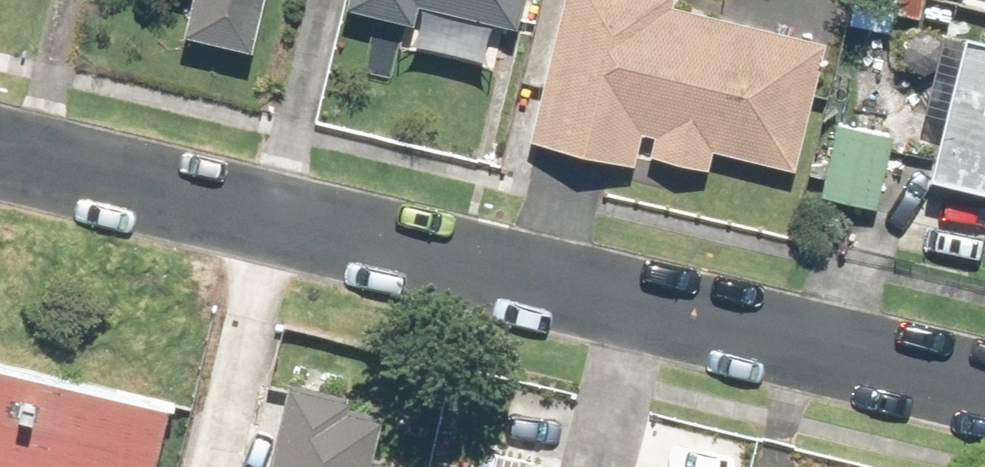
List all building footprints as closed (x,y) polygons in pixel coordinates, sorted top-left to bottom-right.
[(196,25),(266,39),(274,0),(201,0),(196,25)] [(429,12),(432,0),(381,0),(429,12)] [(528,23),(533,0),(436,0),(528,23)] [(799,171),(830,39),(677,4),(678,0),(566,0),(534,139),(643,165),(647,149),(719,166),(722,153),(799,171)] [(970,39),(937,166),(984,179),(984,43),(970,39)] [(899,131),(840,120),(826,194),(884,206),(899,131)] [(163,402),(0,364),(0,466),(148,466),(163,402)] [(399,399),(296,378),(278,466),(385,466),(399,399)]
